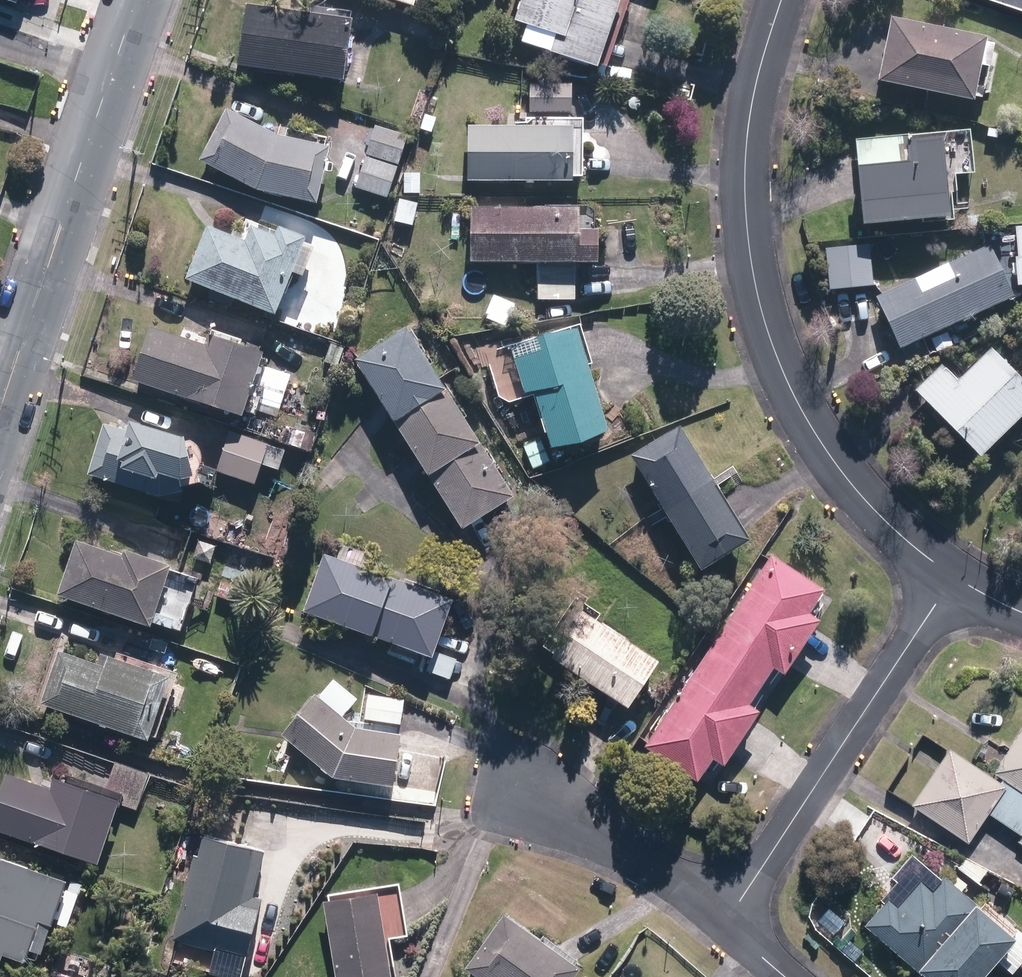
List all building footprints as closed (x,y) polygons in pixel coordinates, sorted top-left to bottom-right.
[(413,9),(416,0),(389,0),(413,9)] [(598,71),(623,0),(524,0),(509,39),(598,71)] [(1021,9),(1021,0),(996,0),(1021,9)] [(238,69),(345,84),(355,22),(247,7),(238,69)] [(880,84),(974,104),(981,68),(990,69),(995,46),(986,45),(987,41),(893,21),(880,84)] [(531,114),(571,114),(572,86),(531,85),(531,114)] [(257,192),(318,206),(331,149),(278,137),(227,111),(200,162),(257,192)] [(367,155),(398,166),(409,138),(377,127),(367,155)] [(467,181),(574,184),(575,130),(469,128),(467,181)] [(855,145),(863,228),(950,219),(943,139),(913,142),(913,139),(855,145)] [(357,189),(387,200),(398,171),(368,159),(357,189)] [(404,195),(420,195),(420,174),(404,175),(404,195)] [(395,222),(414,226),(419,205),(400,201),(395,222)] [(538,301),(576,302),(576,265),(599,265),(599,233),(580,233),(580,209),(471,207),(471,264),(539,265),(538,301)] [(968,217),(969,228),(981,227),(980,216),(968,217)] [(187,281),(278,316),(308,239),(281,229),(277,239),(252,229),(246,244),(208,228),(187,281)] [(1013,288),(1021,288),(1021,229),(1011,229),(1013,288)] [(827,248),(830,291),(874,288),(871,252),(867,252),(866,245),(827,248)] [(877,298),(902,351),(1014,299),(989,246),(877,298)] [(491,314),(506,318),(511,305),(496,300),(491,314)] [(355,362),(464,532),(516,499),(407,328),(355,362)] [(535,394),(552,452),(609,435),(578,328),(510,348),(525,397),(535,394)] [(133,383),(244,420),(265,356),(211,338),(208,347),(152,329),(133,383)] [(325,357),(334,360),(340,347),(330,343),(325,357)] [(981,460),(1021,419),(1021,379),(992,348),(958,382),(941,364),(913,391),(981,460)] [(88,476),(164,499),(177,492),(183,483),(195,481),(189,441),(133,424),(129,435),(103,426),(88,476)] [(289,446),(310,455),(318,433),(298,425),(289,446)] [(632,458),(702,573),(752,543),(682,427),(632,458)] [(217,472),(256,486),(270,444),(232,431),(217,472)] [(58,596),(151,628),(172,569),(127,553),(126,559),(77,542),(58,596)] [(429,673),(450,681),(458,660),(436,652),(454,602),(325,556),(305,614),(434,660),(429,673)] [(773,557),(714,645),(765,682),(774,669),(785,676),(821,622),(810,614),(826,592),(773,557)] [(551,659),(629,712),(660,664),(583,612),(551,659)] [(765,682),(714,645),(645,749),(697,784),(712,762),(724,770),(761,716),(749,707),(765,682)] [(42,706),(148,743),(171,680),(111,659),(107,670),(60,653),(42,706)] [(334,779),(395,789),(403,738),(358,731),(316,695),(282,736),(334,779)] [(365,722),(401,726),(404,698),(367,695),(365,722)] [(1021,797),(1021,730),(994,774),(1005,782),(1003,785),(1021,797)] [(1003,785),(950,751),(914,807),(969,843),(987,814),(1021,837),(1021,797),(1003,785)] [(99,866),(120,805),(138,811),(150,775),(115,763),(106,789),(64,775),(61,783),(55,780),(55,783),(43,779),(40,787),(7,776),(0,795),(0,833),(99,866)] [(156,810),(168,814),(171,807),(159,803),(156,810)] [(218,947),(249,956),(263,901),(253,898),(265,854),(205,838),(199,860),(196,859),(174,941),(217,953),(218,947)] [(28,965),(32,952),(44,956),(54,924),(68,929),(82,886),(69,881),(69,883),(0,860),(0,963),(3,964),(5,958),(28,965)] [(923,976),(987,976),(1017,942),(976,908),(978,907),(945,879),(933,892),(921,883),(899,909),(888,901),(865,928),(923,976)] [(336,976),(391,976),(378,895),(325,903),(336,976)] [(475,976),(576,976),(580,971),(505,917),(466,970),(475,976)]
